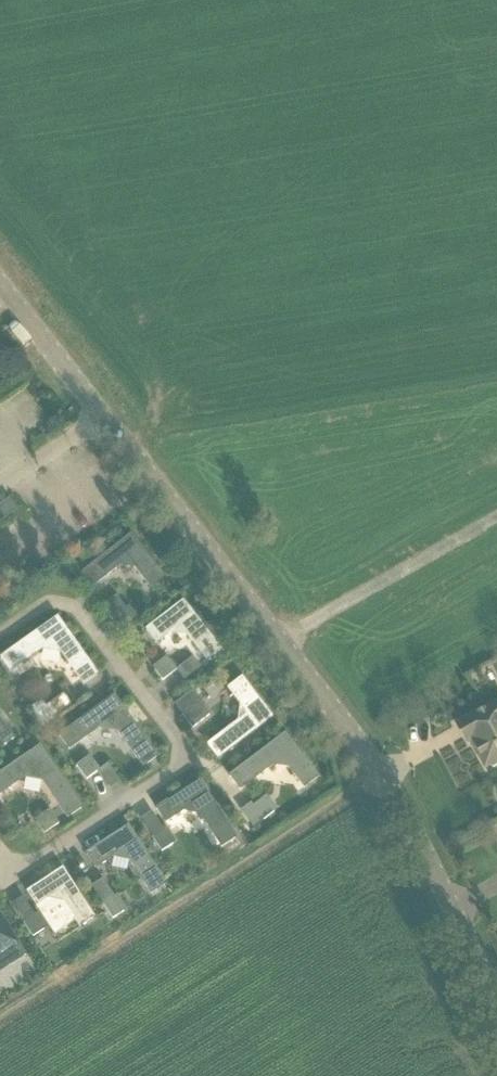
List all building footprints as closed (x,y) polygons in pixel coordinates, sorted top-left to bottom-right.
[(77,578),(87,591),(120,565),(134,567),(151,588),(164,578),(131,535),(77,578)] [(112,620),(126,609),(118,599),(104,610),(112,620)] [(146,630),(156,643),(171,632),(187,634),(207,660),(220,650),(183,602),(146,630)] [(83,685),(97,675),(57,618),(0,658),(10,672),(42,649),(60,652),(83,685)] [(163,681),(176,670),(168,659),(154,670),(163,681)] [(207,745),(218,759),(271,718),(241,679),(228,689),(241,706),(239,721),(207,745)] [(69,749),(98,728),(116,730),(143,767),(156,757),(113,697),(59,736),(69,749)] [(42,725),(53,717),(43,702),(32,710),(42,725)] [(196,704),(182,715),(190,725),(192,728),(209,715),(199,702),(196,704)] [(469,744),(472,742),(486,768),(496,762),(496,703),(458,724),(469,744)] [(4,745),(17,735),(0,711),(0,740),(4,745)] [(317,777),(285,734),(230,776),(240,789),(273,764),(288,766),(304,787),(317,777)] [(25,777),(40,779),(67,818),(81,808),(39,747),(0,774),(0,794),(25,777)] [(86,780),(97,772),(87,758),(76,766),(86,780)] [(200,814),(221,847),(235,838),(199,781),(156,808),(166,822),(184,810),(200,814)] [(264,820),(274,812),(263,798),(253,806),(264,820)] [(44,834),(58,824),(51,813),(36,823),(44,834)] [(95,868),(114,856),(128,859),(151,893),(165,884),(127,827),(86,854),(95,868)] [(162,852),(173,844),(163,830),(152,837),(162,852)] [(62,869),(27,892),(36,906),(51,929),(72,915),(79,926),(93,917),(62,869)] [(112,919),(123,912),(114,897),(103,904),(112,919)] [(33,937),(44,929),(34,915),(23,922),(33,937)] [(18,944),(0,917),(0,956),(18,944)]
